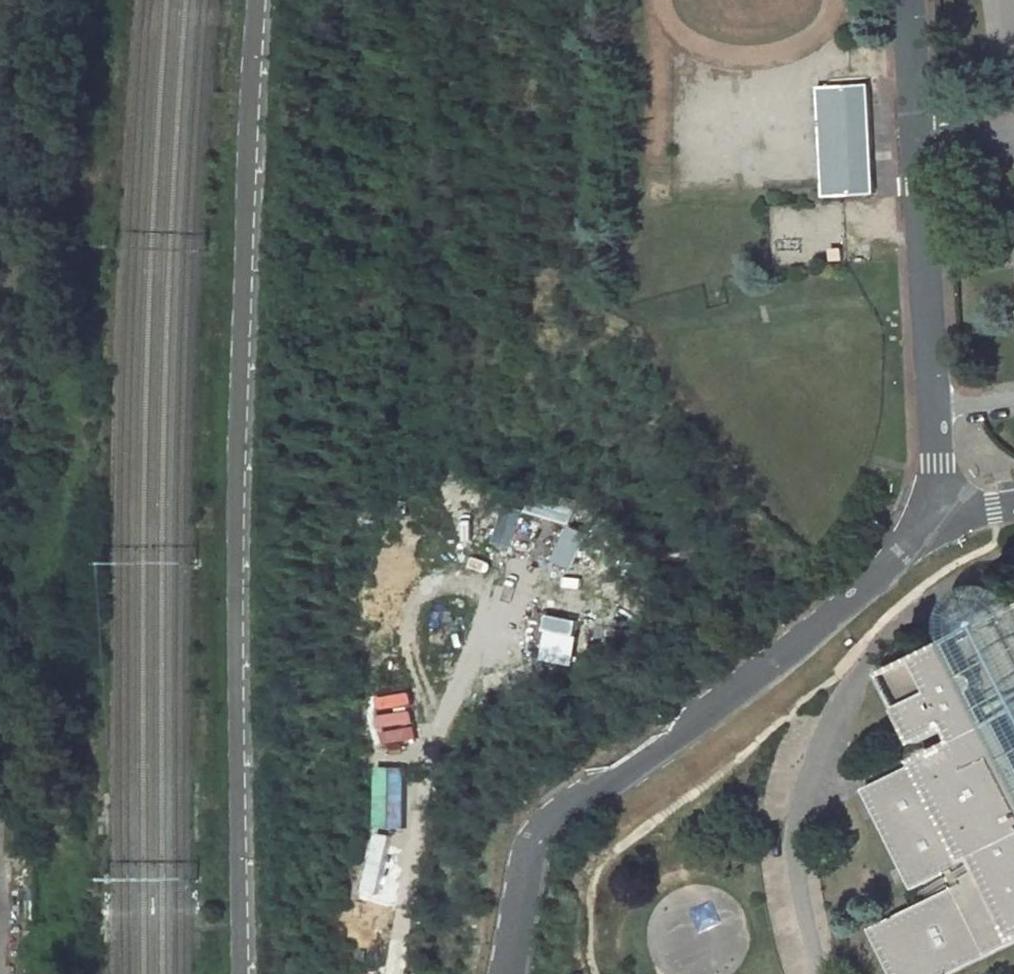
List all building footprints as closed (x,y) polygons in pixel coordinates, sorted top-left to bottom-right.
[(824,102),(829,199),(879,197),(873,99),(824,102)] [(514,542),(520,511),(505,508),(499,539),(514,542)] [(554,559),(571,567),(586,532),(569,525),(554,559)] [(1013,761),(1013,592),(1013,590),(1001,584),(989,582),(976,584),(970,587),(965,590),(960,594),(952,604),(950,610),(948,616),(948,623),(948,629),(952,639),(953,638),(1013,761)] [(533,657),(568,664),(576,618),(542,611),(533,657)] [(953,638),(952,639),(888,670),(923,739),(953,724),(961,738),(864,787),(913,883),(944,868),(953,884),(869,925),(892,973),(945,973),(1013,940),(1013,761),(953,638)]
